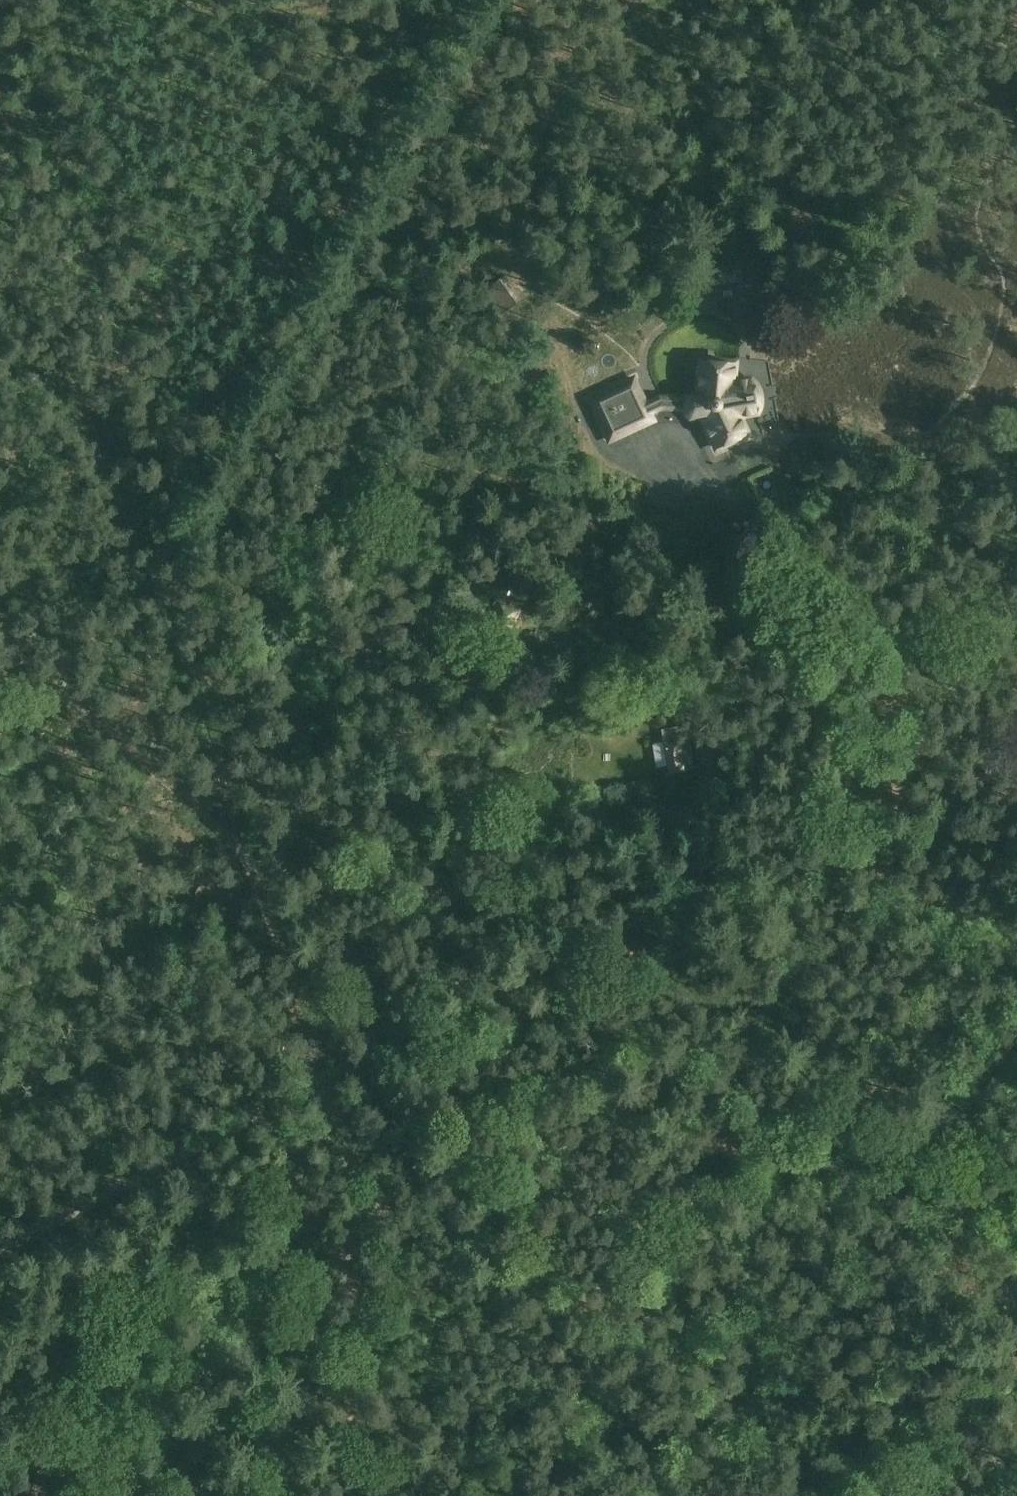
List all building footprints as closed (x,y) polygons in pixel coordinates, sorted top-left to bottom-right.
[(523,298),(505,273),(483,289),(501,314),(523,298)] [(689,419),(689,420),(699,418),(715,452),(753,434),(745,417),(760,415),(763,409),(764,406),(764,403),(764,398),(764,393),(763,388),(762,385),(759,381),(753,374),(738,375),(739,357),(698,354),(697,364),(695,365),(694,373),(696,374),(694,391),(683,392),(684,394),(683,396),(683,401),(682,406),(683,410),(683,411),(684,414),(685,415),(686,417),(689,419)] [(634,377),(590,398),(610,440),(654,419),(634,377)] [(487,626),(512,637),(522,609),(505,602),(509,589),(500,585),(493,602),(496,603),(487,626)] [(669,772),(694,768),(689,737),(665,741),(669,772)]
